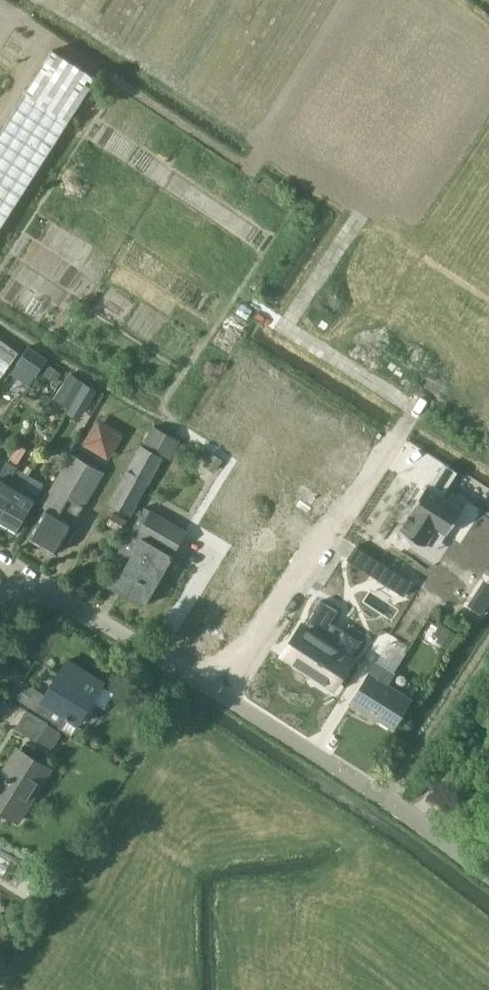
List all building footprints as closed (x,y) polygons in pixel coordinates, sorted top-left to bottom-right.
[(97,77),(53,50),(0,132),(0,229),(97,77)] [(18,353),(0,339),(0,379),(18,353)] [(11,373),(30,386),(49,358),(29,345),(11,373)] [(85,382),(70,373),(54,398),(69,407),(85,382)] [(83,444),(111,459),(125,433),(98,418),(83,444)] [(144,443),(171,459),(181,441),(154,425),(144,443)] [(131,515),(163,460),(140,447),(109,502),(131,515)] [(89,500),(105,472),(71,453),(42,505),(47,508),(30,539),(56,554),(87,499),(89,500)] [(6,462),(0,473),(0,516),(13,494),(12,493),(19,482),(11,478),(17,468),(6,462)] [(456,473),(444,465),(436,477),(448,485),(456,473)] [(37,495),(38,493),(26,486),(31,478),(24,473),(19,482),(12,493),(13,494),(0,516),(0,521),(17,530),(37,495)] [(413,510),(401,528),(411,535),(410,536),(414,539),(415,538),(425,544),(437,526),(448,533),(464,508),(427,485),(412,509),(413,510)] [(114,588),(145,606),(187,530),(146,506),(120,552),(131,558),(114,588)] [(370,554),(356,545),(347,559),(361,568),(370,554)] [(460,573),(449,590),(476,607),(487,590),(460,573)] [(303,626),(287,651),(295,657),(293,661),(333,687),(352,658),(363,642),(345,630),(334,646),(325,640),(335,624),(331,622),(338,611),(321,600),(304,626),(303,626)] [(449,648),(458,633),(441,623),(434,634),(439,637),(437,641),(449,648)] [(11,693),(49,717),(66,728),(72,719),(79,723),(104,684),(67,661),(47,692),(21,676),(11,693)] [(376,662),(349,702),(363,711),(366,708),(392,725),(409,699),(386,683),(393,674),(376,662)] [(61,731),(49,724),(50,723),(27,709),(15,728),(38,742),(39,740),(51,747),(55,746),(62,735),(61,731)] [(52,770),(24,752),(8,777),(4,775),(0,782),(0,808),(20,821),(52,770)]
